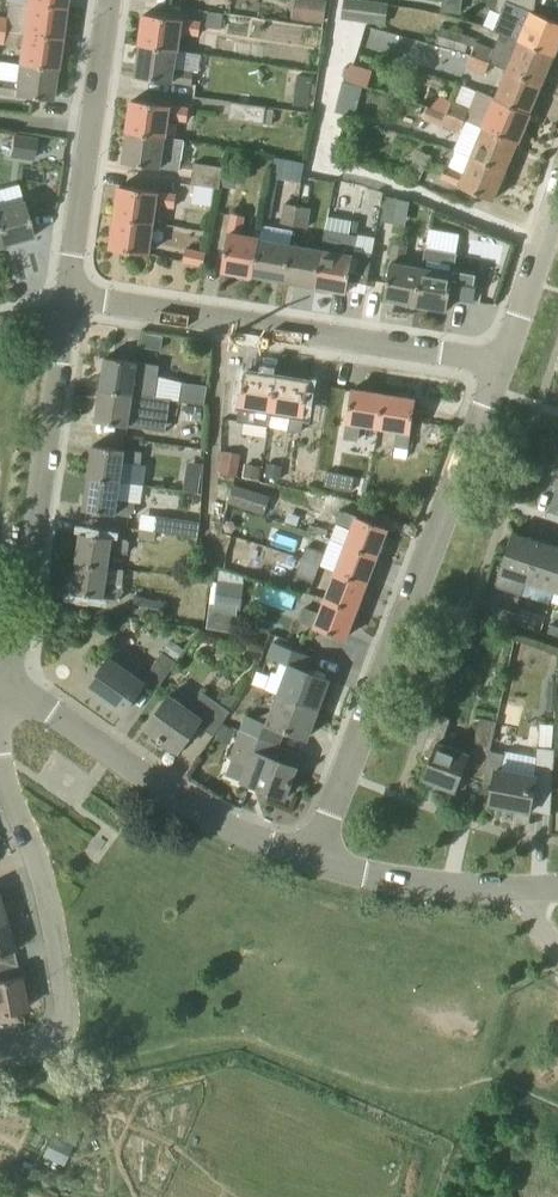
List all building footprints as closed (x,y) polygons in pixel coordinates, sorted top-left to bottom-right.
[(292,19),(324,24),(327,1),(319,0),(295,0),(292,19)] [(388,4),(355,0),(344,0),(342,18),(386,23),(388,4)] [(442,10),(460,11),(461,0),(443,0),(442,10)] [(536,0),(499,0),(497,11),(509,16),(509,15),(527,23),(520,41),(554,55),(557,46),(557,22),(535,12),(536,0)] [(60,39),(64,8),(27,3),(23,34),(60,39)] [(222,29),(224,13),(208,11),(205,27),(222,29)] [(199,35),(201,22),(145,14),(140,45),(177,50),(180,32),(199,35)] [(471,55),(490,62),(508,70),(542,84),(554,55),(520,41),(499,32),(492,49),(476,43),(471,55)] [(19,64),(56,69),(60,39),(23,34),(19,64)] [(404,34),(400,43),(430,53),(433,44),(404,34)] [(175,69),(177,50),(140,45),(136,76),(192,84),(194,72),(175,69)] [(490,62),(471,55),(466,66),(485,74),(490,62)] [(51,100),(52,100),(56,69),(19,64),(10,62),(7,81),(0,80),(0,93),(51,100)] [(495,99),(530,113),(542,84),(508,70),(495,99)] [(293,101),(308,104),(312,77),(297,74),(293,101)] [(447,112),(466,120),(483,127),(518,142),(530,113),(495,99),(478,91),(471,108),(452,101),(447,112)] [(187,121),(189,108),(132,100),(128,131),(165,137),(168,118),(187,121)] [(231,102),(229,118),(264,123),(264,118),(280,121),(282,109),(231,102)] [(466,120),(447,112),(446,114),(428,106),(423,118),(441,126),(442,124),(461,132),(466,120)] [(483,127),(471,156),(506,171),(518,142),(483,127)] [(165,137),(128,131),(123,162),(180,170),(184,139),(165,137)] [(17,151),(16,162),(29,163),(31,143),(19,142),(17,151)] [(506,171),(471,156),(464,174),(446,166),(441,178),(494,200),(506,171)] [(220,188),(223,167),(195,163),(192,184),(220,188)] [(175,207),(177,194),(120,186),(116,217),(153,223),(155,204),(175,207)] [(394,224),(394,222),(398,198),(386,196),(381,221),(394,224)] [(3,245),(33,237),(23,200),(0,207),(0,233),(3,245)] [(293,225),(297,205),(286,203),(282,223),(293,225)] [(307,228),(311,208),(297,205),(293,225),(307,228)] [(253,276),(260,239),(242,236),(245,216),(232,214),(222,270),(253,276)] [(325,230),(322,250),(315,287),(347,292),(349,281),(367,284),(373,254),(354,251),(357,236),(350,235),(352,221),(329,216),(326,231),(325,230)] [(148,254),(153,223),(116,217),(111,248),(148,254)] [(291,244),(260,239),(253,276),(284,281),(291,244)] [(416,305),(422,268),(403,265),(406,245),(394,243),(384,300),(416,305)] [(315,287),(322,250),(291,244),(284,281),(315,287)] [(203,266),(206,253),(186,249),(184,261),(203,266)] [(447,310),(454,273),(422,268),(416,305),(447,310)] [(136,374),(153,377),(155,364),(106,357),(101,389),(133,394),(136,374)] [(273,409),(278,377),(246,372),(238,422),(250,424),(253,406),(273,409)] [(289,430),(302,432),(310,383),(278,377),(273,409),(292,412),(289,430)] [(200,387),(178,384),(176,400),(198,403),(200,387)] [(150,396),(133,394),(101,389),(96,421),(146,428),(150,396)] [(379,426),(384,394),(352,389),(344,438),(357,440),(360,423),(379,426)] [(398,429),(395,447),(408,448),(416,399),(384,394),(379,426),(398,429)] [(93,445),(89,477),(120,481),(123,462),(140,465),(142,452),(93,445)] [(237,476),(240,454),(225,451),(221,474),(237,476)] [(245,464),(243,477),(260,479),(262,466),(245,464)] [(267,464),(266,478),(281,480),(283,466),(267,464)] [(327,470),(324,485),(339,489),(342,474),(327,470)] [(185,476),(184,490),(199,492),(201,478),(185,476)] [(120,481),(89,477),(84,509),(133,516),(135,503),(117,501),(120,481)] [(264,514),(270,497),(235,485),(229,503),(264,514)] [(347,544),(377,556),(387,528),(341,510),(337,522),(353,528),(347,544)] [(201,522),(177,518),(164,517),(162,532),(162,533),(171,534),(171,533),(199,537),(201,522)] [(139,539),(155,541),(156,532),(140,529),(139,539)] [(541,541),(532,538),(513,531),(495,586),(521,595),(526,581),(527,581),(541,541)] [(128,555),(130,540),(81,533),(76,563),(108,567),(110,552),(128,555)] [(527,581),(555,590),(557,580),(557,546),(541,541),(527,581)] [(366,583),(377,556),(347,544),(337,572),(366,583)] [(303,559),(320,565),(324,553),(307,547),(303,559)] [(315,577),(320,565),(303,559),(298,570),(315,577)] [(106,584),(108,567),(76,563),(72,592),(121,599),(123,587),(106,584)] [(356,610),(366,583),(337,572),(326,599),(356,610)] [(217,582),(213,607),(238,611),(240,611),(244,584),(218,580),(217,582)] [(135,595),(132,613),(161,617),(164,600),(135,595)] [(345,638),(356,610),(326,599),(320,615),(304,609),(299,621),(345,638)] [(496,606),(492,618),(513,625),(517,613),(496,606)] [(517,613),(513,625),(533,631),(537,620),(517,613)] [(547,636),(557,639),(557,627),(551,624),(547,636)] [(318,709),(318,708),(329,679),(307,671),(312,656),(274,642),(268,657),(290,665),(279,694),(318,709)] [(145,677),(159,687),(177,661),(163,652),(145,677)] [(109,658),(88,688),(123,712),(144,683),(109,658)] [(213,735),(230,711),(203,692),(191,709),(169,694),(146,728),(159,737),(158,738),(162,741),(163,740),(178,751),(198,724),(213,735)] [(307,738),(318,709),(279,694),(268,723),(247,715),(241,730),(279,745),(285,730),(307,738)] [(481,718),(474,748),(472,748),(470,754),(441,743),(450,719),(435,713),(420,753),(431,758),(423,779),(456,791),(459,784),(466,787),(470,776),(484,781),(491,751),(497,721),(481,718)] [(221,724),(216,740),(231,745),(236,729),(221,724)] [(274,758),(279,745),(241,730),(230,758),(248,765),(242,781),(285,797),(297,766),(274,758)] [(505,754),(491,751),(484,781),(494,783),(490,803),(530,811),(534,788),(553,790),(555,749),(537,748),(536,776),(502,769),(505,754)] [(0,921),(0,954),(14,949),(5,920),(0,921)] [(26,1009),(21,977),(0,981),(0,1013),(26,1009)] [(52,1126),(41,1156),(65,1164),(76,1134),(52,1126)]
